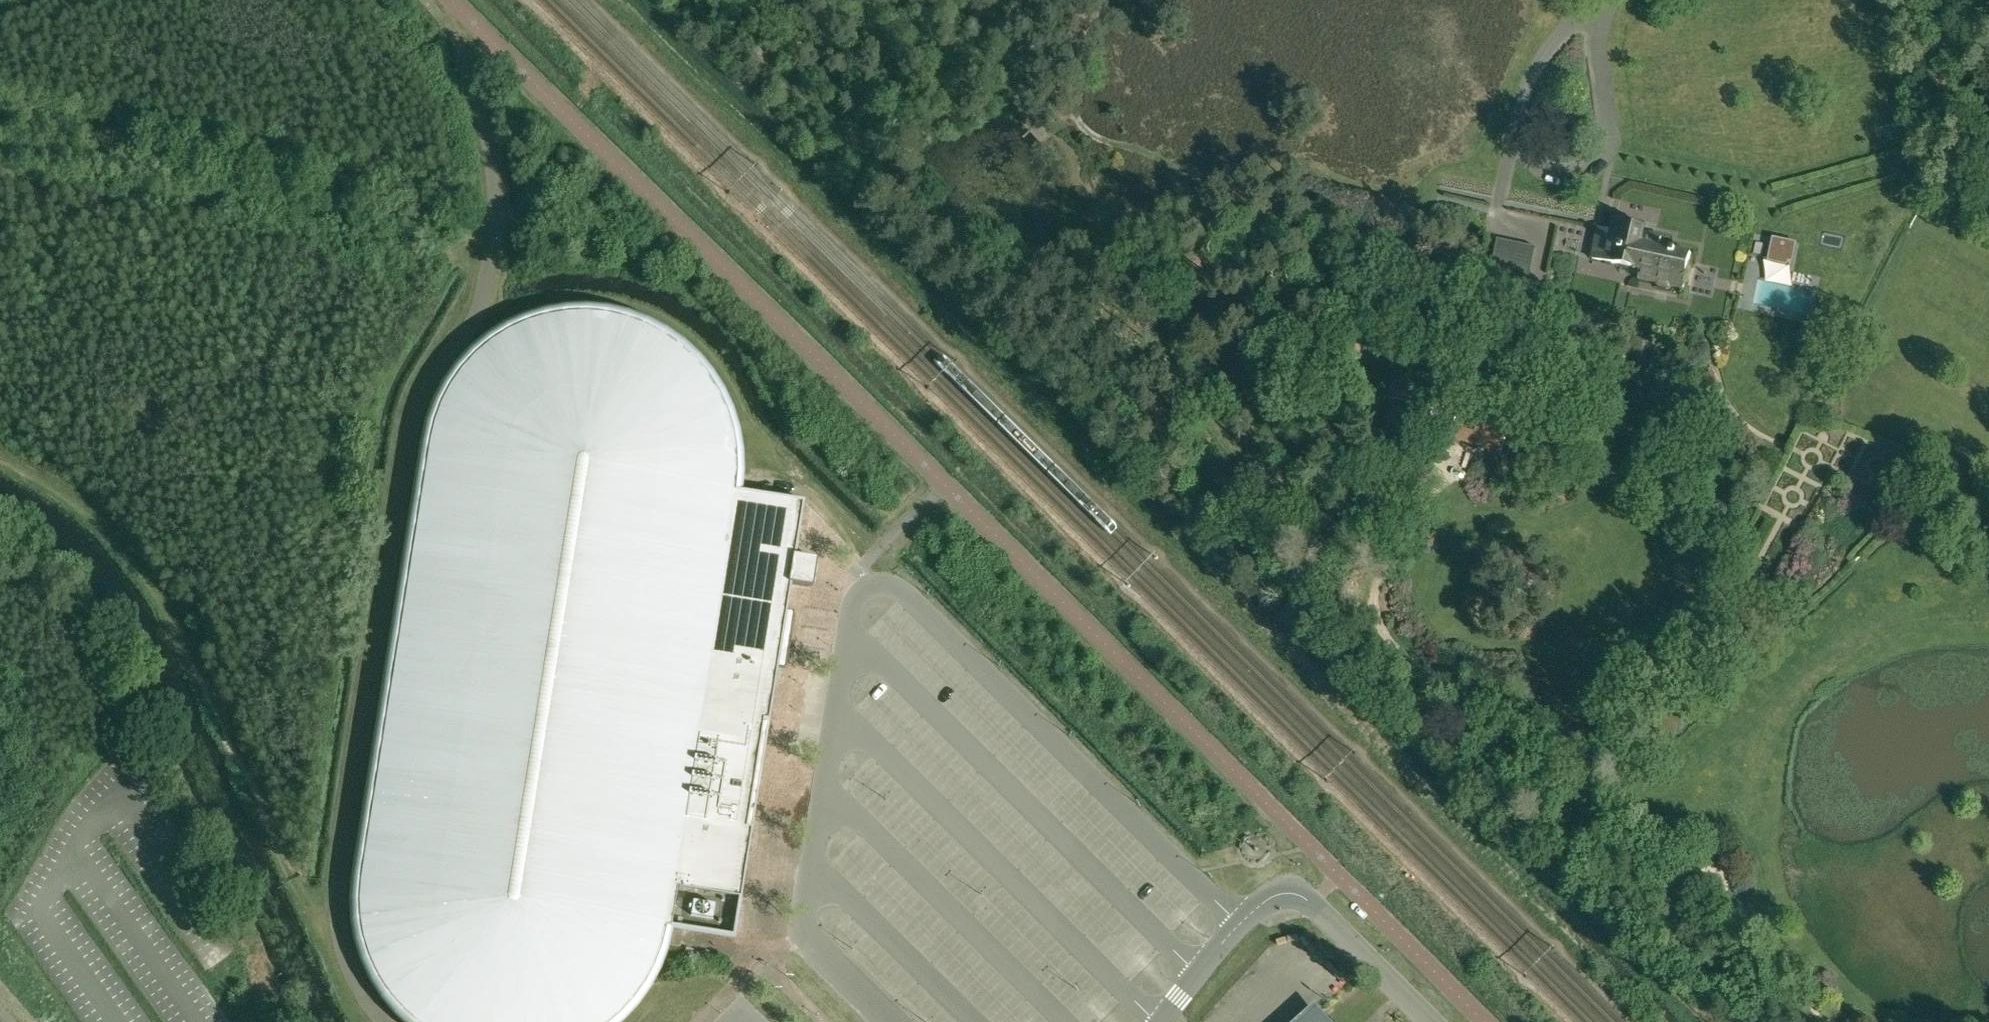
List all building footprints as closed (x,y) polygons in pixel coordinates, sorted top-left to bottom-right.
[(1643,236),(1645,227),(1625,222),(1623,232),(1601,228),(1594,260),(1641,270),(1639,278),(1656,282),(1659,287),(1669,289),(1673,286),(1685,289),(1690,268),(1694,253),(1660,246),(1662,240),(1643,236)] [(1779,243),(1776,257),(1791,261),(1794,246),(1779,243)] [(734,938),(741,901),(742,898),(741,898),(777,667),(785,668),(794,611),(786,609),(790,584),(808,587),(808,586),(806,585),(810,560),(812,560),(812,559),(795,556),(799,529),(800,530),(801,527),(800,527),(803,502),(742,493),(744,471),(744,450),(740,429),(734,408),(725,389),(713,371),(700,354),(684,340),(667,327),(648,318),(628,310),(607,305),(586,304),(564,304),(543,308),(523,314),(503,323),(485,335),(469,348),(454,364),(442,381),(432,400),(425,420),(420,440),(405,538),(375,721),(351,879),(349,899),(350,920),(353,941),(360,961),(369,981),(380,999),(394,1015),(401,1021),(624,1021),(625,1021),(639,1006),(651,988),(661,969),(669,949),(669,946),(674,928),(734,938)] [(1389,399),(1412,403),(1415,385),(1392,382),(1389,399)] [(1459,412),(1451,437),(1501,455),(1510,428),(1459,412)]
